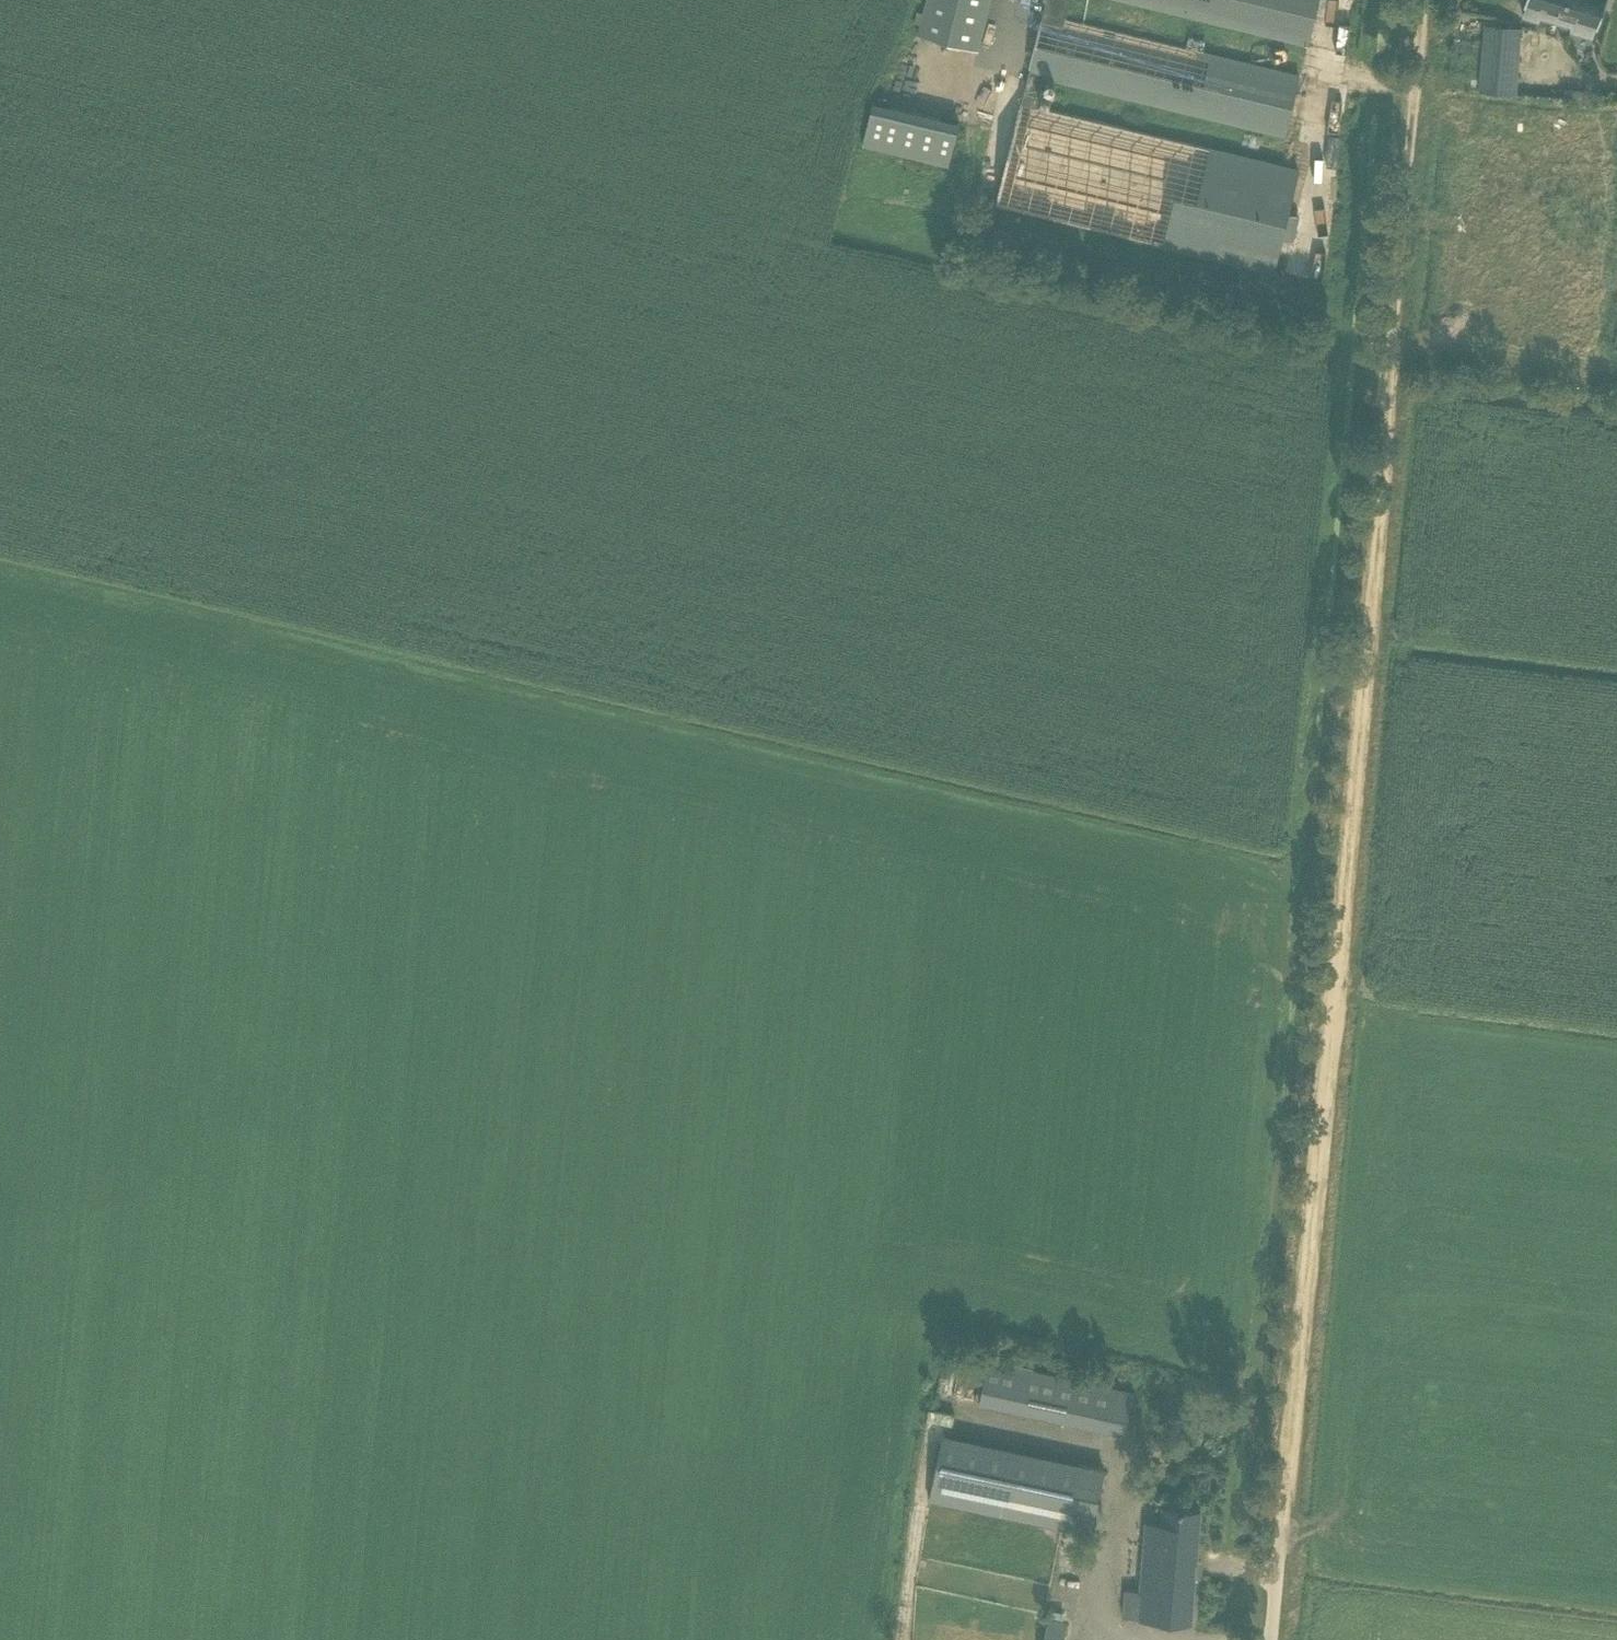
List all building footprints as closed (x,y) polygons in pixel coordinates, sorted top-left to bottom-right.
[(913,38),(974,54),(987,0),(923,0),(913,38)] [(1288,129),(1300,66),(1066,20),(1070,0),(1046,0),(1031,78),(1288,129)] [(1311,38),(1318,0),(1117,0),(1311,38)] [(1522,17),(1538,22),(1539,17),(1569,26),(1572,18),(1598,26),(1606,0),(1528,0),(1522,17)] [(1514,94),(1519,50),(1521,28),(1487,24),(1479,90),(1514,94)] [(1583,100),(1584,90),(1567,88),(1567,98),(1583,100)] [(862,145),(949,164),(959,119),(872,100),(862,145)] [(1019,102),(996,209),(1277,268),(1299,161),(1019,102)] [(985,1375),(980,1403),(1126,1434),(1135,1392),(989,1360),(988,1366),(960,1360),(958,1370),(985,1375)] [(1103,1469),(945,1435),(932,1498),(1091,1530),(1103,1469)] [(1120,1616),(1169,1620),(1191,1622),(1200,1511),(1162,1507),(1161,1522),(1143,1520),(1137,1590),(1122,1589),(1120,1616)] [(1045,1639),(1065,1639),(1069,1618),(1066,1617),(1067,1612),(1053,1609),(1052,1615),(1050,1614),(1045,1639)]
